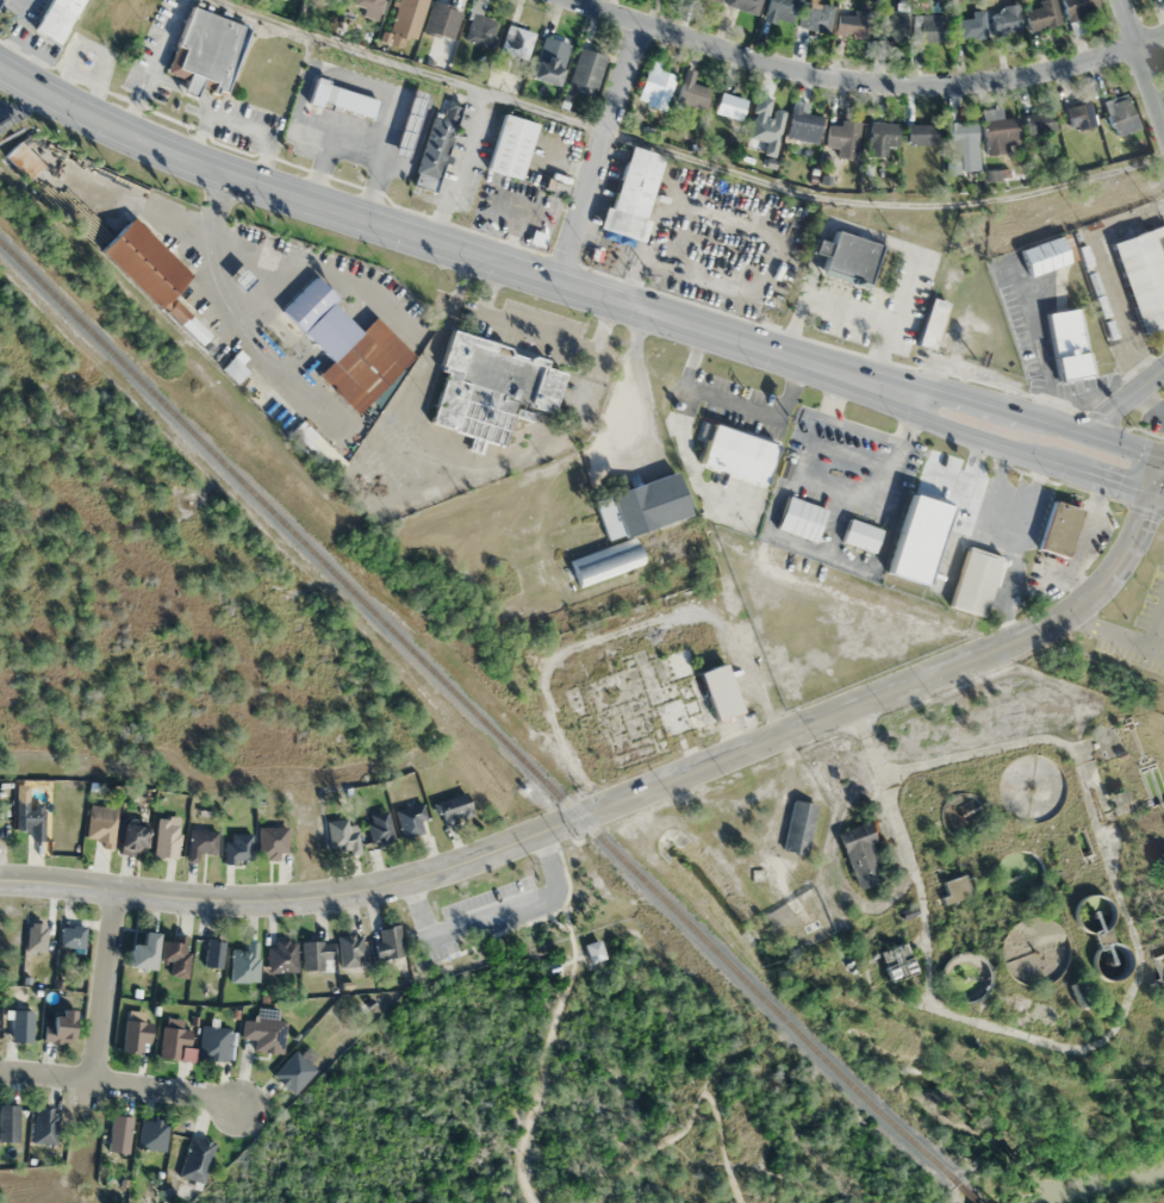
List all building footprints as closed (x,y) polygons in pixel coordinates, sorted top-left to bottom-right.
[(82,0),(49,0),(33,31),(58,44),(82,0)] [(377,20),(383,0),(354,0),(353,5),(363,8),(361,15),(377,20)] [(427,0),(399,0),(390,30),(416,38),(427,0)] [(725,3),(755,16),(762,0),(726,0),(725,3)] [(790,25),(798,0),(768,0),(763,16),(790,25)] [(1029,31),(1061,24),(1056,0),(1039,0),(1040,6),(1024,10),(1029,31)] [(1099,11),(1095,0),(1061,0),(1068,22),(1099,11)] [(423,31),(453,40),(462,10),(432,1),(423,31)] [(823,7),(800,8),(801,30),(833,29),(832,4),(823,5),(823,7)] [(993,9),(997,35),(1023,30),(1018,4),(993,9)] [(223,94),(247,27),(189,6),(165,73),(185,80),(181,92),(194,97),(199,85),(223,94)] [(987,36),(984,10),(971,12),(972,18),(955,20),(957,40),(987,36)] [(490,49),(499,20),(473,12),(464,40),(490,49)] [(908,13),(880,13),(880,40),(908,40),(908,13)] [(870,35),(870,15),(840,15),(840,35),(870,35)] [(920,42),(945,42),(945,15),(920,15),(920,42)] [(509,70),(522,74),(533,32),(508,25),(501,52),(513,55),(509,70)] [(532,79),(559,85),(569,43),(542,36),(532,79)] [(565,89),(592,99),(607,57),(581,47),(565,89)] [(676,75),(649,66),(638,102),(666,110),(676,75)] [(696,72),(684,69),(677,102),(705,109),(710,87),(693,84),(696,72)] [(374,119),(379,99),(313,82),(308,102),(374,119)] [(428,95),(414,90),(393,153),(406,157),(428,95)] [(715,112),(740,120),(747,100),(722,92),(715,112)] [(1139,128),(1127,93),(1103,101),(1116,136),(1139,128)] [(415,185),(436,191),(462,103),(441,97),(415,185)] [(801,112),(802,102),(793,101),(787,138),(818,143),(823,116),(801,112)] [(1072,132),(1096,125),(1089,101),(1065,109),(1072,132)] [(1018,152),(1017,118),(1001,118),(1001,109),(983,110),(985,153),(1018,152)] [(1056,132),(1052,110),(1024,116),(1028,137),(1056,132)] [(779,135),(782,114),(764,111),(761,132),(779,135)] [(520,179),(536,123),(503,113),(486,169),(520,179)] [(826,146),(837,147),(837,156),(858,157),(860,123),(828,121),(826,146)] [(889,148),(898,148),(899,123),(870,122),(870,156),(889,156),(889,148)] [(978,170),(978,123),(955,123),(955,170),(978,170)] [(938,144),(938,125),(907,125),(907,144),(938,144)] [(663,155),(627,145),(603,230),(639,240),(663,155)] [(191,275),(132,216),(99,249),(158,308),(191,275)] [(1113,240),(1140,332),(1163,325),(1163,225),(1113,240)] [(880,245),(834,230),(820,275),(866,289),(880,245)] [(1020,250),(1030,277),(1069,261),(1059,235),(1020,250)] [(415,357),(374,316),(359,330),(342,313),(346,308),(315,276),(281,310),(331,361),(317,374),(356,414),(415,357)] [(935,349),(945,299),(929,296),(919,345),(935,349)] [(186,313),(173,300),(166,307),(179,320),(186,313)] [(1047,312),(1057,380),(1088,375),(1078,307),(1047,312)] [(507,446),(518,404),(552,414),(565,364),(450,333),(440,370),(444,371),(430,425),(507,446)] [(221,368),(235,383),(247,371),(233,356),(221,368)] [(767,485),(779,443),(711,423),(699,465),(767,485)] [(689,517),(676,473),(611,493),(624,536),(689,517)] [(926,584),(950,505),(911,493),(887,572),(926,584)] [(826,509),(787,496),(777,529),(815,541),(826,509)] [(1052,500),(1037,547),(1066,557),(1081,509),(1052,500)] [(882,530),(849,518),(841,541),(873,553),(882,530)] [(643,567),(636,541),(570,560),(578,586),(643,567)] [(986,617),(1002,556),(967,547),(950,607),(986,617)] [(565,685),(583,747),(606,740),(614,768),(660,754),(655,739),(739,715),(717,641),(565,685)] [(443,825),(472,817),(465,792),(437,800),(443,825)] [(16,796),(16,828),(32,828),(32,840),(44,840),(44,806),(33,806),(33,796),(16,796)] [(817,804),(792,799),(781,850),(806,855),(817,804)] [(427,831),(420,804),(395,810),(402,837),(427,831)] [(365,815),(372,845),(394,840),(387,810),(365,815)] [(111,851),(117,820),(89,814),(85,836),(100,839),(98,848),(111,851)] [(153,856),(177,859),(181,820),(158,817),(153,856)] [(342,856),(358,853),(353,817),(325,821),(329,849),(341,848),(342,856)] [(838,832),(857,889),(886,879),(867,822),(838,832)] [(145,825),(121,825),(120,854),(144,855),(145,825)] [(258,859),(286,859),(286,827),(258,827),(258,859)] [(197,861),(197,852),(217,852),(217,829),(188,829),(188,861),(197,861)] [(252,833),(226,833),(226,862),(252,862),(252,833)] [(970,881),(967,882),(964,874),(938,883),(946,904),(975,893),(970,881)] [(84,925),(60,926),(60,948),(85,947),(84,925)] [(377,959),(403,956),(400,925),(374,928),(377,959)] [(129,944),(129,969),(155,969),(155,932),(142,932),(143,944),(129,944)] [(169,975),(183,978),(192,937),(177,934),(175,942),(165,940),(160,960),(171,962),(169,975)] [(338,935),(339,966),(362,966),(362,935),(338,935)] [(584,943),(599,937),(605,958),(590,962),(584,943)] [(204,967),(222,968),(225,940),(207,938),(204,967)] [(297,940),(269,940),(269,972),(297,972),(297,940)] [(303,941),(303,970),(324,970),(324,960),(330,960),(330,941),(303,941)] [(259,943),(232,943),(232,983),(259,983),(259,943)] [(547,964),(558,960),(561,971),(550,974),(547,964)] [(1091,1001),(1082,979),(1069,984),(1078,1007),(1091,1001)] [(32,1010),(11,1010),(11,1042),(32,1042),(32,1010)] [(73,1010),(60,1010),(60,1018),(48,1017),(47,1041),(72,1042),(73,1010)] [(283,1053),(286,1021),(243,1017),(242,1038),(255,1039),(254,1051),(283,1053)] [(150,1022),(125,1020),(123,1052),(147,1054),(150,1022)] [(230,1028),(202,1026),(199,1058),(227,1061),(230,1028)] [(190,1029),(163,1027),(160,1059),(181,1060),(182,1048),(189,1049),(190,1029)] [(272,1075),(294,1095),(317,1070),(295,1050),(272,1075)] [(0,1105),(0,1142),(18,1142),(18,1105),(0,1105)] [(57,1109),(33,1109),(33,1144),(57,1144),(57,1109)] [(128,1154),(133,1117),(112,1115),(108,1151),(128,1154)] [(168,1121),(141,1118),(137,1149),(165,1152),(168,1121)] [(215,1142),(191,1135),(179,1176),(203,1183),(215,1142)]
